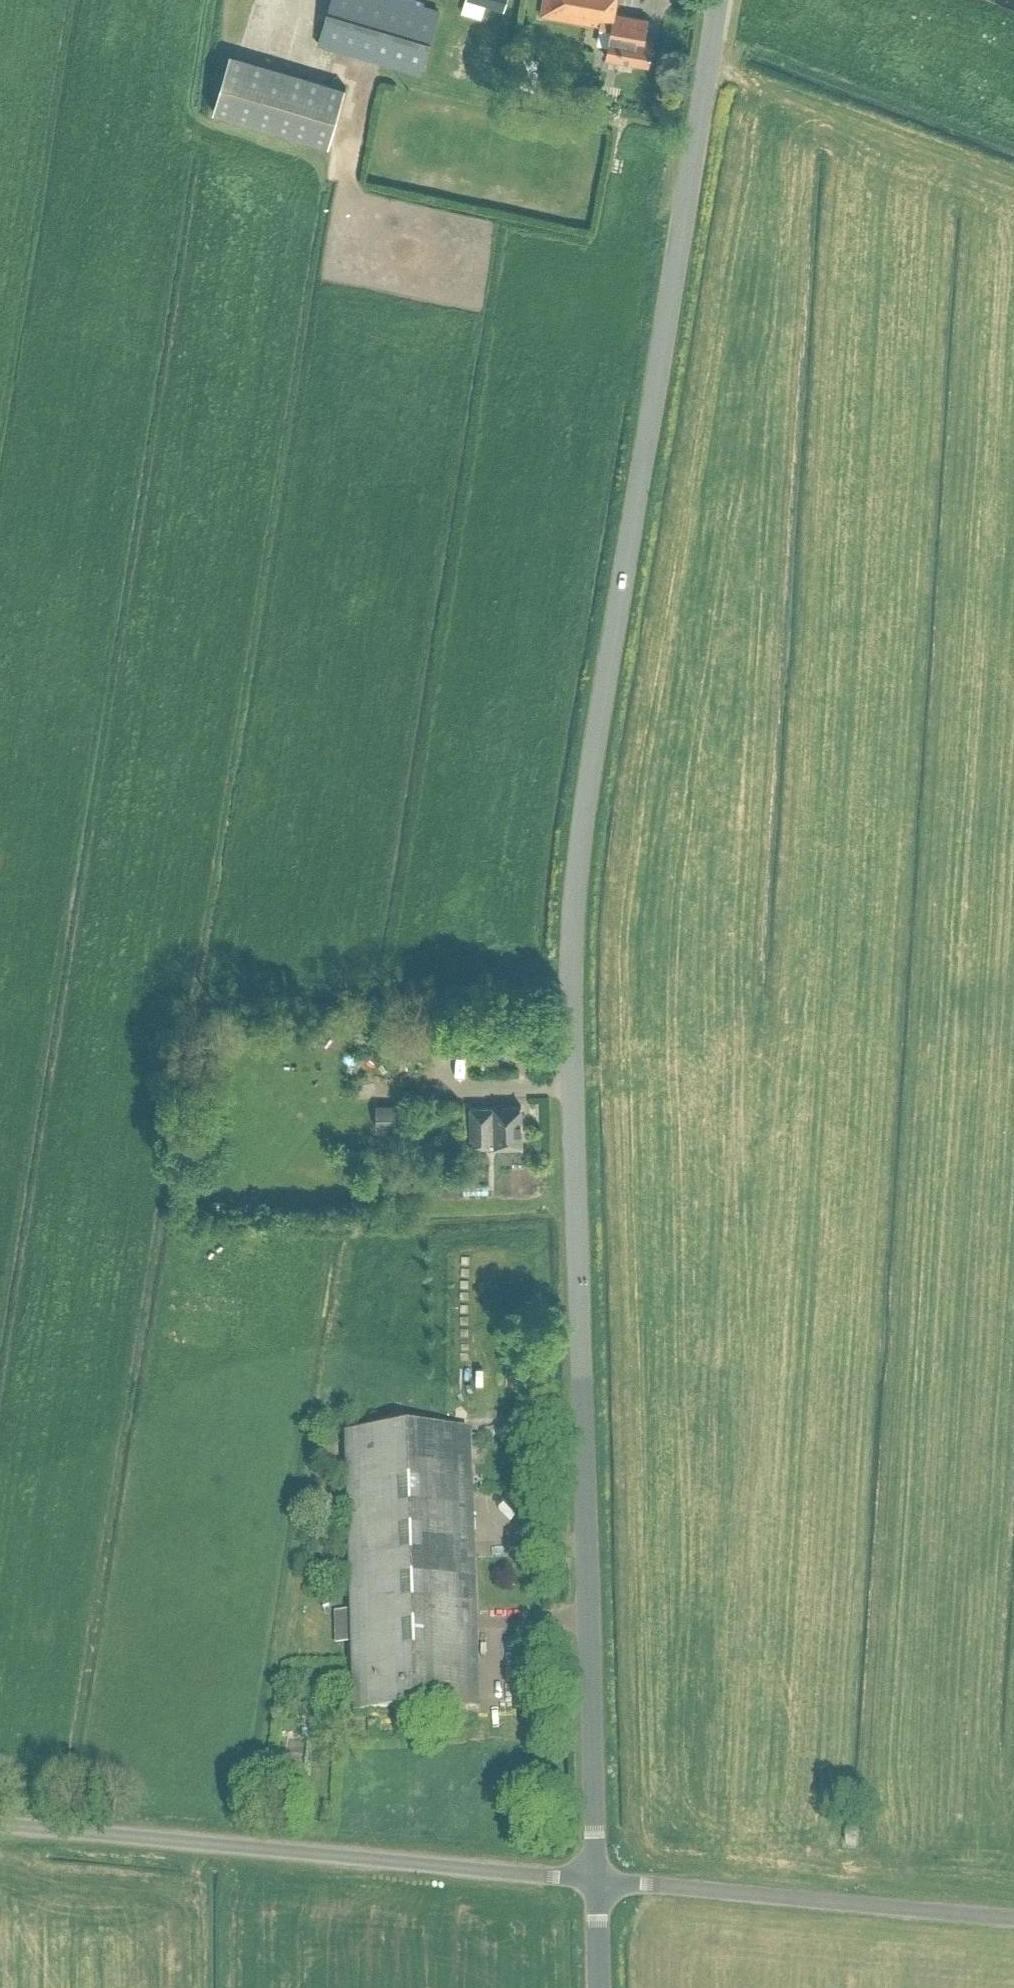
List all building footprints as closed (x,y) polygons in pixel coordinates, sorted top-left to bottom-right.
[(319,42),(420,71),(438,9),(407,0),(331,0),(319,42)] [(504,9),(507,0),(474,0),(504,9)] [(539,11),(612,25),(607,56),(647,64),(652,37),(643,35),(646,17),(613,11),(615,0),(542,0),(539,11)] [(231,52),(215,109),(331,143),(347,86),(231,52)] [(521,55),(513,83),(532,88),(540,60),(521,55)] [(479,1072),(478,1043),(444,1044),(445,1073),(479,1072)] [(401,1102),(375,1102),(375,1126),(401,1126),(401,1102)] [(472,1146),(523,1144),(522,1104),(471,1106),(472,1146)] [(348,1442),(353,1578),(474,1574),(470,1438),(348,1442)] [(353,1578),(354,1614),(334,1614),(335,1646),(348,1647),(349,1678),(356,1678),(357,1714),(478,1710),(474,1574),(353,1578)] [(515,1669),(515,1652),(506,1652),(508,1705),(531,1704),(530,1669),(515,1669)] [(856,1831),(846,1831),(845,1845),(856,1846),(856,1831)]
